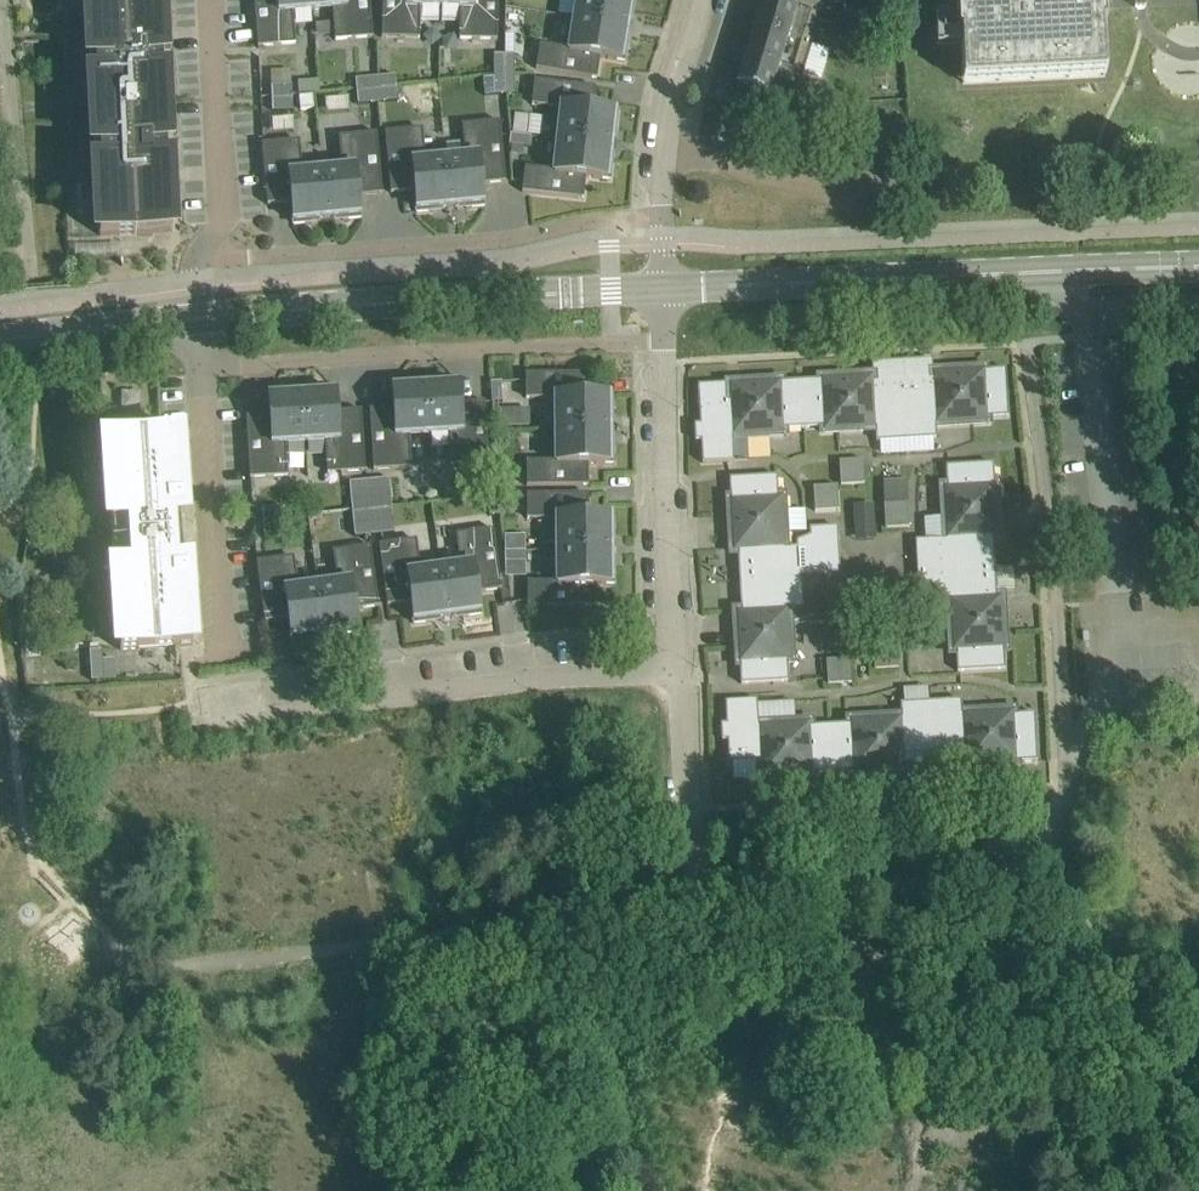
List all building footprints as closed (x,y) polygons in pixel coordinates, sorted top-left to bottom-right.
[(172,232),(161,0),(88,0),(100,236),(172,232)] [(313,11),(312,0),(254,0),(258,47),(296,44),(293,12),(313,11)] [(313,11),(333,9),(335,41),(373,38),(370,0),(312,0),(313,11)] [(440,7),(441,0),(383,0),(382,38),(420,38),(421,6),(440,7)] [(440,7),(460,7),(459,39),(498,40),(498,0),(441,0),(440,7)] [(574,18),(628,27),(630,12),(633,12),(635,0),(577,0),(574,18)] [(756,0),(745,0),(719,74),(729,77),(756,0)] [(811,45),(820,18),(824,19),(830,1),(827,0),(796,0),(794,7),(771,0),(763,0),(755,28),(811,45)] [(967,78),(1101,71),(1099,27),(1105,27),(1104,0),(956,0),(958,34),(965,34),(967,78)] [(888,5),(878,3),(875,17),(886,19),(888,5)] [(628,27),(574,18),(569,49),(540,44),(536,69),(597,79),(601,58),(625,62),(628,43),(625,43),(628,27)] [(746,58),(802,75),(811,45),(755,28),(746,58)] [(504,55),(505,74),(515,74),(515,54),(504,55)] [(495,75),(505,74),(504,55),(494,55),(495,75)] [(802,75),(746,58),(737,88),(766,98),(761,113),(792,123),(798,105),(793,103),(802,75)] [(505,94),(505,74),(495,75),(495,77),(495,95),(505,94)] [(505,74),(505,94),(515,94),(515,74),(505,74)] [(377,90),(397,88),(396,75),(376,77),(377,90)] [(357,92),(377,90),(376,77),(356,79),(357,92)] [(495,95),(495,77),(483,78),(484,96),(495,95)] [(561,107),(558,138),(612,145),(614,130),(616,130),(618,112),(594,109),(596,86),(534,80),(532,104),(561,107)] [(298,82),(299,94),(319,92),(319,81),(298,82)] [(272,99),(293,98),(293,86),(272,86),(272,99)] [(398,101),(397,88),(377,90),(378,103),(398,101)] [(378,103),(377,90),(357,92),(358,105),(378,103)] [(299,97),(300,110),(314,109),(313,96),(299,97)] [(294,111),(293,98),(272,99),(272,112),(294,111)] [(528,116),(513,114),(511,133),(526,135),(528,116)] [(446,159),(450,207),(466,205),(466,208),(484,207),(482,184),(506,182),(500,121),(462,125),(465,157),(446,159)] [(435,208),(450,207),(446,159),(426,161),(423,129),(385,132),(391,193),(415,191),(417,213),(435,211),(435,208)] [(342,169),(323,170),(327,219),(343,217),(343,220),(361,218),(359,196),(383,194),(377,133),(339,137),(342,169)] [(510,134),(509,146),(530,149),(531,136),(510,134)] [(610,161),(612,145),(558,138),(554,169),(525,166),(522,191),(584,198),(586,176),(610,180),(613,161),(610,161)] [(327,219),(323,170),(303,172),(300,140),(262,144),(268,205),(291,203),(294,225),(312,223),(312,220),(327,219)] [(902,361),(907,440),(937,438),(936,426),(990,423),(990,417),(1008,416),(1005,369),(987,370),(987,367),(931,370),(930,359),(902,361)] [(819,380),(801,381),(804,428),(822,427),(822,433),(876,430),(877,441),(907,440),(902,361),(874,362),(875,374),(819,377),(819,380)] [(556,430),(610,429),(610,414),(613,414),(612,395),(588,395),(588,373),(526,374),(526,399),(556,398),(556,430)] [(804,428),(801,381),(783,382),(783,379),(727,382),(727,384),(698,386),(699,403),(701,425),(695,425),(696,441),(702,441),(703,463),(734,461),(733,438),(787,435),(786,429),(804,428)] [(426,386),(429,435),(449,433),(451,465),(489,463),(485,402),(461,404),(460,381),(441,383),(442,385),(426,386)] [(502,381),(491,382),(492,403),(503,402),(502,381)] [(410,436),(429,435),(426,386),(411,387),(410,384),(392,386),(393,408),(370,409),(374,470),(412,468),(410,436)] [(318,393),(303,394),(306,443),(325,442),(327,474),(365,471),(361,410),(338,412),(336,389),(318,391),(318,393)] [(286,444),(306,443),(303,394),(287,395),(287,393),(269,394),(270,416),(246,418),(250,479),(288,476),(286,444)] [(120,651),(193,646),(179,433),(106,438),(105,423),(78,425),(82,474),(108,472),(120,651)] [(610,429),(556,430),(556,461),(527,461),(527,486),(589,486),(589,464),(613,464),(613,445),(610,445),(610,429)] [(863,460),(840,461),(840,485),(864,484),(863,460)] [(934,540),(936,571),(996,567),(994,542),(1003,542),(1000,480),(994,481),(993,465),(948,467),(949,484),(939,484),(942,540),(934,540)] [(489,471),(491,491),(500,490),(498,470),(489,471)] [(481,492),(491,491),(489,471),(479,472),(481,492)] [(737,557),(739,582),(801,577),(841,574),(837,526),(809,528),(810,547),(791,548),(787,492),(778,493),(777,475),(731,479),(732,495),(725,496),(729,558),(737,557)] [(907,480),(883,482),(885,529),(910,528),(907,480)] [(814,508),(840,507),(839,484),(813,485),(814,508)] [(502,509),(500,490),(491,491),(493,510),(502,509)] [(371,493),(372,502),(391,501),(390,491),(371,493)] [(483,511),(493,510),(491,491),(481,492),(483,511)] [(353,504),(372,502),(371,493),(352,495),(353,504)] [(557,519),(557,550),(611,550),(611,534),(614,534),(614,515),(589,516),(589,494),(527,495),(527,519),(557,519)] [(392,510),(391,501),(372,502),(373,512),(392,510)] [(373,512),(372,502),(353,504),(354,514),(373,512)] [(854,528),(874,527),(874,502),(853,503),(854,528)] [(252,504),(253,514),(272,512),(272,503),(252,504)] [(1190,508),(1192,535),(1198,534),(1198,507),(1190,508)] [(273,522),(272,512),(253,514),(254,524),(273,522)] [(441,569),(447,617),(463,615),(463,617),(481,615),(478,593),(502,589),(494,529),(456,534),(460,566),(441,569)] [(432,619),(447,617),(441,569),(421,571),(417,540),(379,545),(387,605),(411,602),(414,624),(432,622),(432,619)] [(337,583),(318,586),(325,634),(340,632),(341,634),(359,632),(356,610),(379,606),(371,546),(333,551),(337,583)] [(513,549),(503,550),(506,569),(515,568),(513,549)] [(611,565),(611,550),(557,550),(558,582),(528,582),(528,607),(590,606),(590,585),(614,584),(614,565),(611,565)] [(309,636),(325,634),(318,586),(299,588),(294,557),(256,562),(265,622),(288,619),(291,641),(310,639),(309,636)] [(997,592),(996,567),(936,571),(937,600),(946,599),(949,656),(958,656),(959,671),(1005,669),(1004,652),(1010,652),(1007,592),(997,592)] [(804,608),(801,577),(739,582),(741,606),(731,607),(736,669),(740,668),(741,686),(789,682),(787,666),(797,665),(793,608),(804,608)] [(916,605),(918,638),(938,637),(936,604),(916,605)] [(874,670),(899,669),(897,644),(873,646),(874,670)] [(92,681),(104,680),(102,650),(90,651),(92,681)] [(828,683),(852,682),(850,659),(827,660),(828,683)] [(962,701),(932,702),(936,763),(961,761),(961,771),(1023,768),(1022,763),(1039,762),(1036,713),(1019,714),(1018,707),(962,710),(962,701)] [(817,774),(833,773),(830,727),(816,727),(815,718),(758,721),(757,702),(726,703),(728,725),(721,725),(722,741),(728,741),(730,763),(756,761),(758,783),(818,779),(817,774)] [(911,764),(936,763),(932,702),(901,704),(902,713),(846,717),(846,726),(830,727),(833,773),(849,772),(849,778),(911,775),(911,764)]
